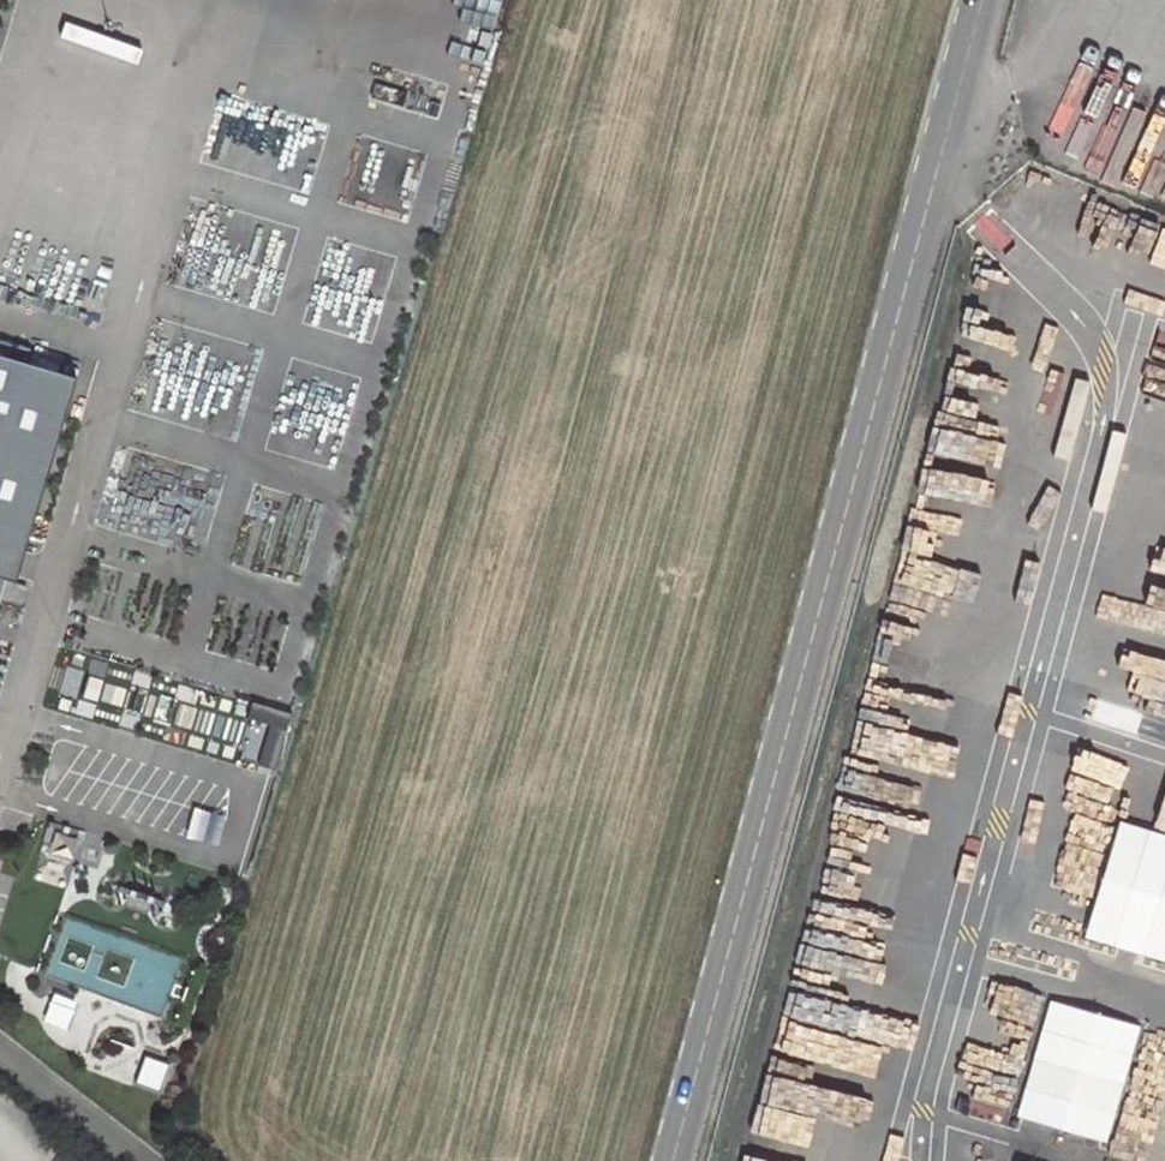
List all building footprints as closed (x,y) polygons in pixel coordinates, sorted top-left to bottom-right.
[(11,582),(21,585),(83,381),(0,356),(0,619),(11,582)] [(1154,578),(1164,580),(1164,542),(1158,541),(1154,578)] [(1126,824),(1090,937),(1164,960),(1164,836),(1126,824)] [(1139,1029),(1052,1004),(1020,1116),(1106,1141),(1139,1029)]
